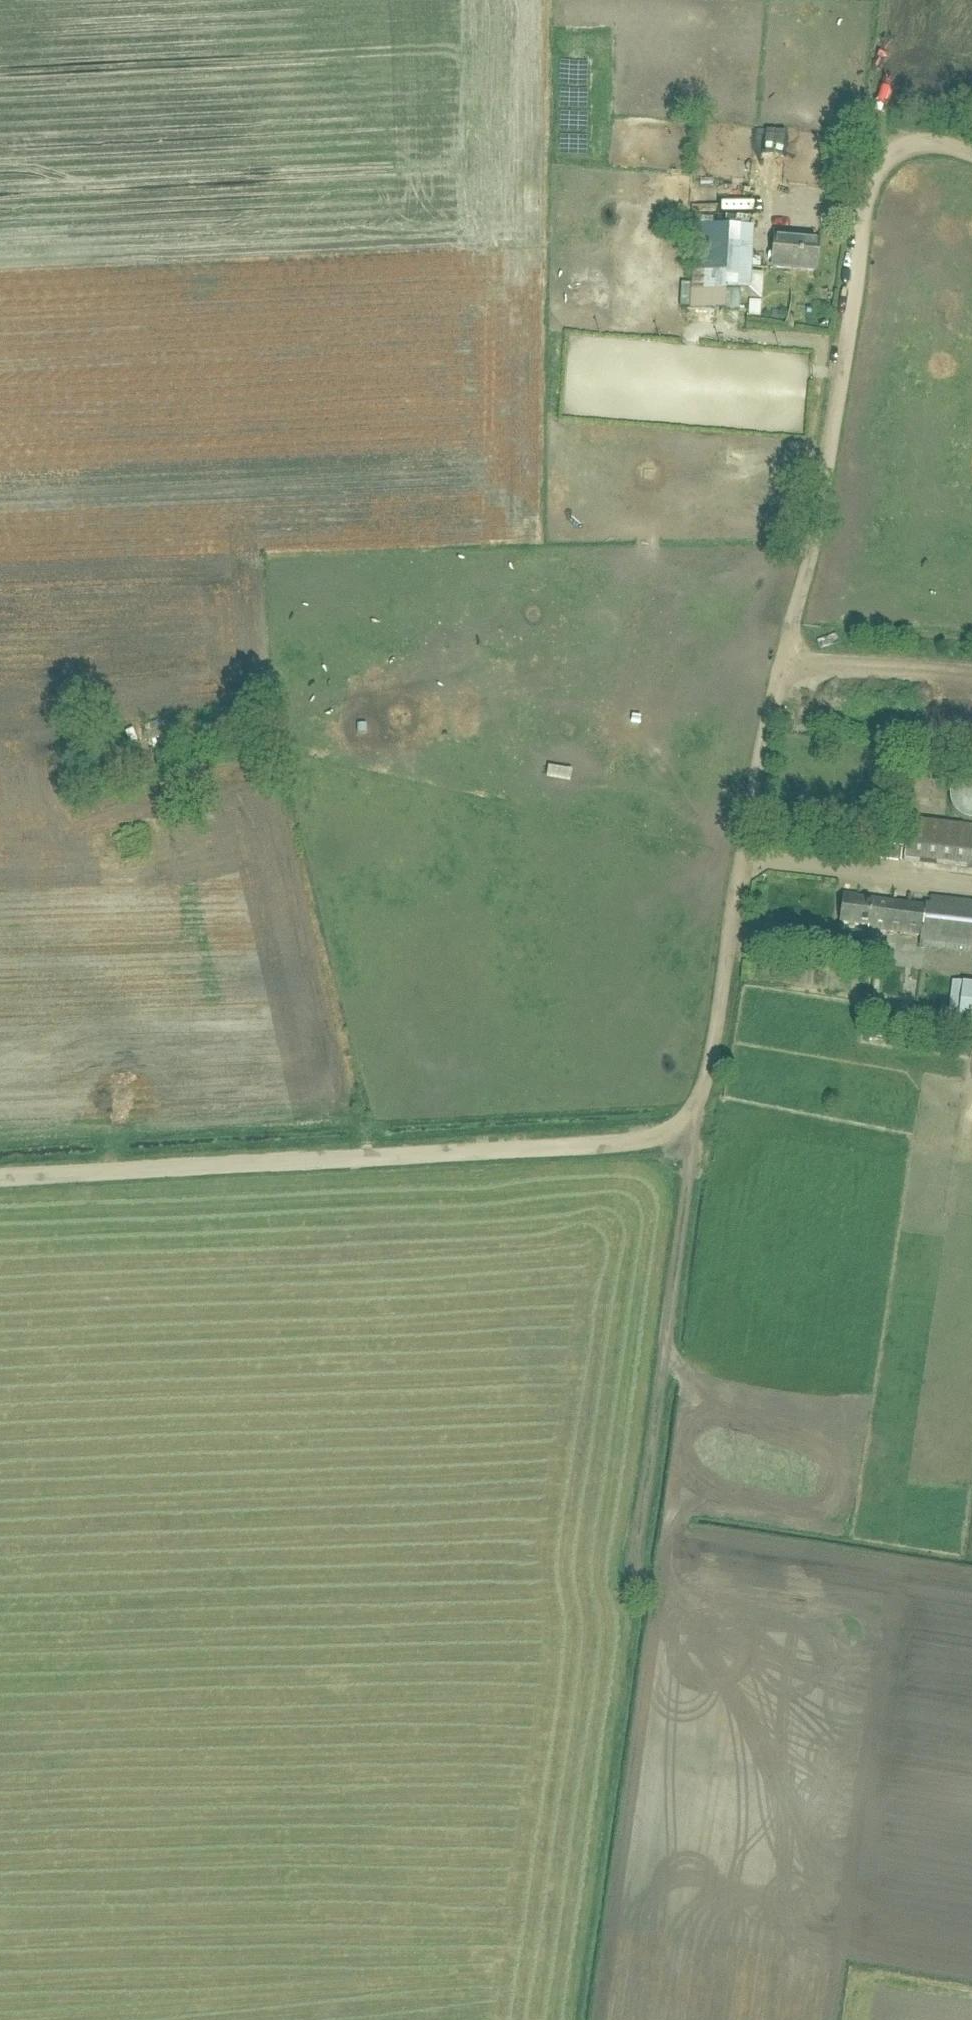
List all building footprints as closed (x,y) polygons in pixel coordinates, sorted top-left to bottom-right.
[(806,225),(807,215),(784,214),(783,224),(806,225)] [(740,291),(750,290),(761,291),(762,277),(754,276),(755,263),(751,263),(753,230),(749,229),(696,224),(693,276),(690,310),(738,312),(738,320),(750,320),(751,302),(739,301),(740,291)] [(815,272),(818,240),(788,237),(788,231),(775,230),(772,268),(815,272)] [(105,767),(100,751),(91,754),(97,770),(105,767)] [(573,783),(574,770),(553,768),(551,781),(573,783)] [(967,778),(958,782),(952,790),(950,795),(950,805),(953,813),(959,819),(963,821),(967,822),(971,823),(971,778),(967,778)] [(909,821),(904,860),(971,868),(971,829),(909,821)] [(880,836),(876,860),(900,862),(903,839),(880,836)] [(931,899),(930,908),(858,899),(858,898),(843,896),(839,924),(868,928),(868,931),(921,938),(920,946),(971,952),(971,905),(931,899)] [(947,1023),(971,1026),(971,985),(952,982),(947,1023)] [(877,1012),(875,1023),(889,1025),(890,1014),(877,1012)]
